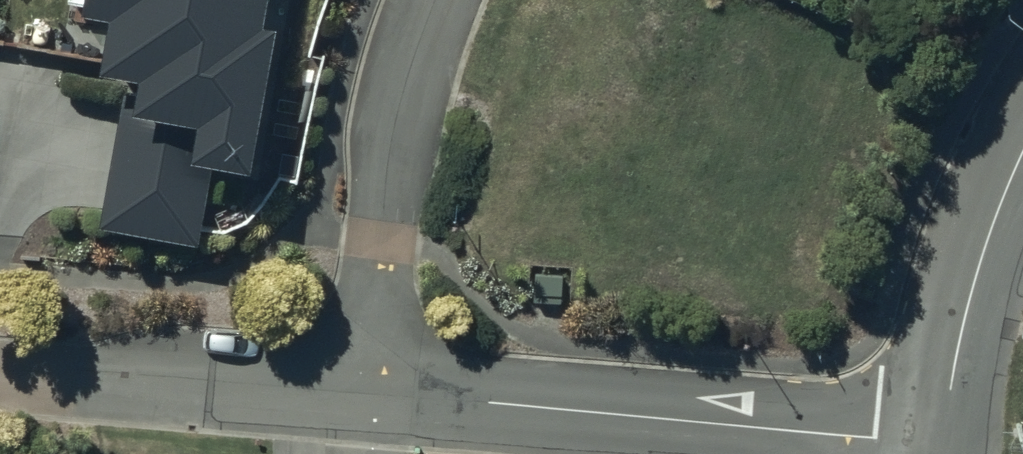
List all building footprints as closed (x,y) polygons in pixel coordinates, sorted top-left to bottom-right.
[(104,50),(141,56),(135,92),(122,89),(100,212),(201,231),(217,139),(253,146),(279,3),(265,1),(265,0),(113,0),(104,50)]
